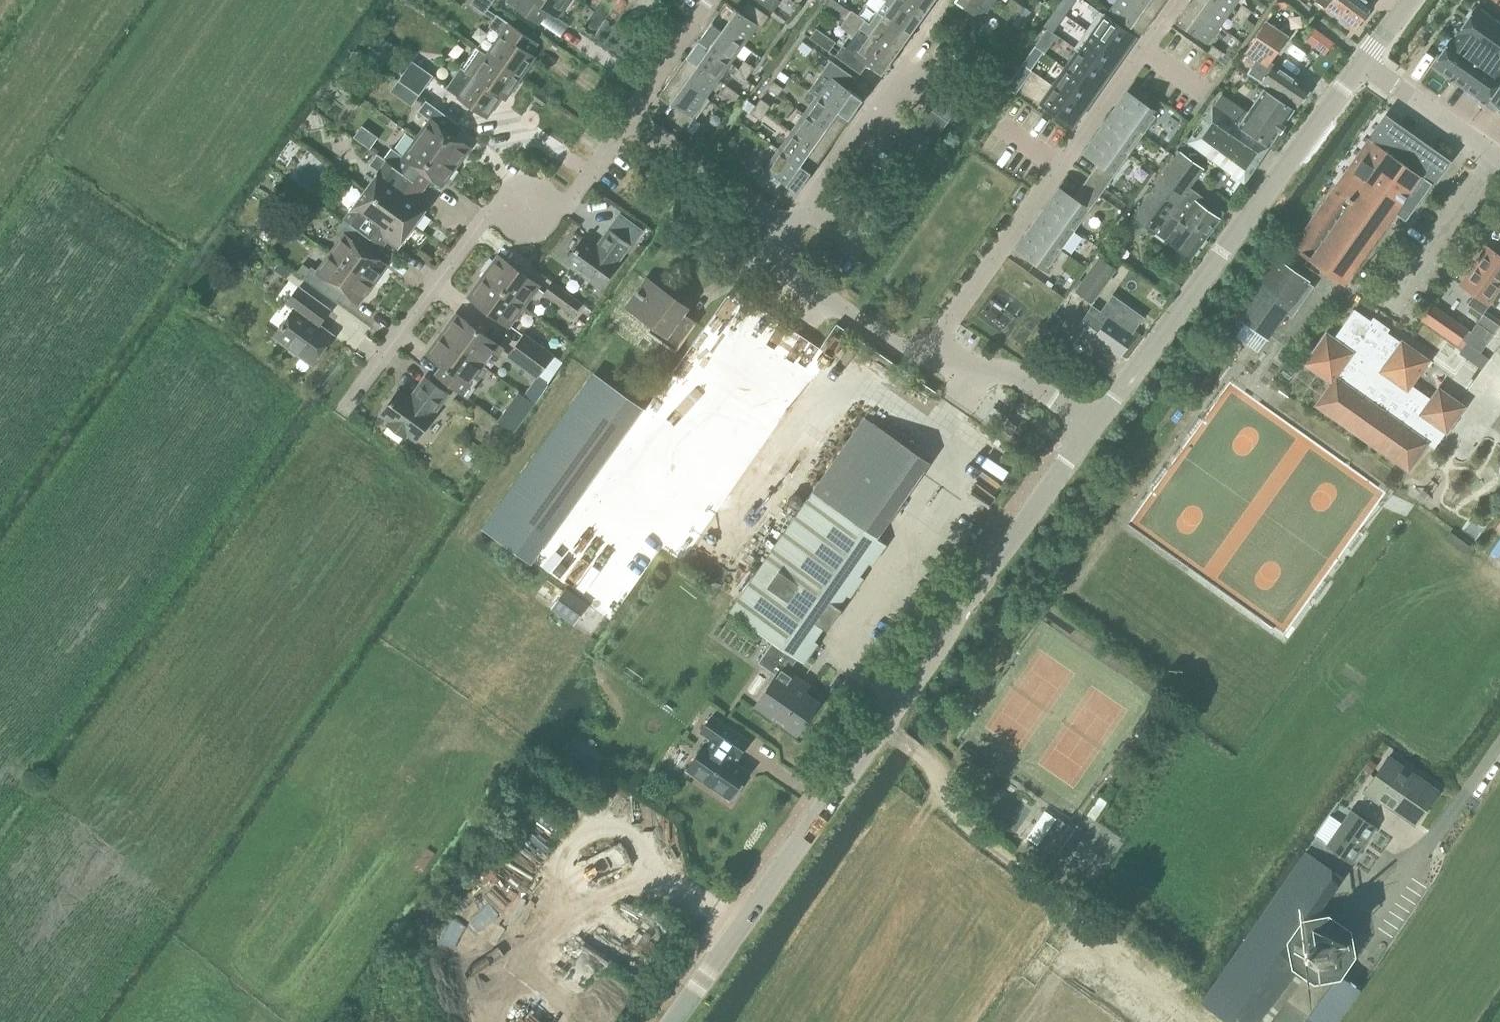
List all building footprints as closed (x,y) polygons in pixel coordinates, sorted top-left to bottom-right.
[(491,0),(473,0),(471,3),(486,14),(494,2),(491,0)] [(516,8),(539,24),(549,11),(559,17),(571,0),(507,0),(506,1),(516,8)] [(773,12),(780,2),(778,0),(757,0),(773,12)] [(887,0),(879,12),(910,35),(918,24),(919,25),(926,16),(903,0),(886,0),(887,0)] [(926,16),(932,7),(931,6),(935,0),(903,0),(926,16)] [(955,1),(982,20),(996,0),(956,0),(955,1)] [(1015,0),(1011,0),(1006,7),(1025,20),(1031,12),(1015,0)] [(1142,34),(1155,16),(1132,0),(1121,0),(1112,13),(1142,34)] [(1155,16),(1166,0),(1132,0),(1155,16)] [(1218,25),(1231,8),(1220,0),(1191,0),(1188,4),(1218,25)] [(1316,0),(1354,29),(1373,5),(1367,0),(1316,0)] [(719,12),(717,11),(710,21),(742,44),(757,24),(761,27),(769,17),(748,2),(741,12),(726,2),(719,12)] [(1175,22),(1206,43),(1218,25),(1188,4),(1175,22)] [(1243,4),(1237,12),(1247,19),(1253,11),(1243,4)] [(860,29),(869,35),(898,55),(904,47),(903,46),(910,35),(879,12),(871,24),(848,8),(842,16),(847,19),(860,29)] [(1476,8),(1453,41),(1452,40),(1433,66),(1486,103),(1489,99),(1499,110),(1499,25),(1476,8)] [(1100,11),(1087,30),(1123,55),(1136,36),(1100,11)] [(1247,19),(1237,12),(1232,19),(1242,26),(1247,19)] [(490,27),(502,35),(488,55),(488,56),(521,79),(536,57),(525,49),(532,39),(497,15),(490,27)] [(847,19),(841,28),(855,36),(860,29),(847,19)] [(1248,72),(1263,82),(1262,83),(1297,107),(1310,88),(1272,62),(1290,36),(1267,20),(1245,53),(1256,60),(1248,72)] [(705,28),(707,30),(700,40),(730,61),(742,44),(710,21),(705,28)] [(818,29),(811,39),(830,52),(837,43),(818,29)] [(1087,30),(1075,48),(1078,51),(1110,73),(1123,55),(1087,30)] [(843,46),(836,56),(860,73),(867,63),(882,75),(890,63),(892,64),(898,55),(869,35),(855,55),(843,46)] [(730,61),(700,40),(687,57),(717,79),(730,61)] [(1208,53),(1218,60),(1224,52),(1214,45),(1208,53)] [(488,56),(488,55),(477,47),(463,68),(462,67),(446,89),(488,117),(502,97),(506,100),(521,79),(488,56)] [(1078,51),(1067,68),(1098,90),(1110,73),(1078,51)] [(680,67),(678,66),(673,73),(705,96),(717,79),(687,57),(680,67)] [(413,60),(399,80),(420,95),(434,75),(413,60)] [(740,68),(749,75),(755,67),(745,60),(740,68)] [(836,64),(831,60),(809,91),(819,98),(851,121),(858,111),(856,109),(864,99),(849,89),(857,79),(836,64)] [(749,75),(740,68),(735,75),(745,82),(749,75)] [(1067,68),(1054,86),(1085,108),(1098,90),(1067,68)] [(705,96),(673,73),(666,83),(668,85),(660,95),(675,105),(667,116),(688,131),(710,100),(705,96)] [(970,93),(952,80),(945,90),(963,102),(970,93)] [(769,89),(778,96),(784,88),(774,81),(769,89)] [(727,86),(722,93),(732,100),(737,93),(727,86)] [(1054,86),(1041,104),(1073,126),(1085,108),(1054,86)] [(938,99),(956,112),(963,102),(945,90),(938,99)] [(1222,93),(1216,102),(1188,142),(1246,183),(1271,146),(1275,149),(1286,133),(1282,130),(1286,124),(1284,124),(1294,109),(1264,90),(1249,112),(1222,93)] [(1129,93),(1115,113),(1144,134),(1159,114),(1129,93)] [(851,121),(819,98),(807,115),(837,137),(844,127),(846,128),(851,121)] [(771,106),(762,99),(756,106),(766,113),(771,106)] [(956,112),(938,99),(931,109),(949,122),(956,112)] [(419,111),(430,120),(417,138),(457,168),(471,148),(452,134),(459,124),(427,101),(419,111)] [(751,113),(761,121),(766,113),(756,106),(751,113)] [(949,122),(931,109),(929,108),(922,117),(942,132),(949,122)] [(1115,113),(1101,133),(1130,154),(1144,134),(1115,113)] [(794,133),(824,155),(837,137),(807,115),(794,133)] [(915,127),(917,129),(935,142),(942,132),(922,117),(915,127)] [(1382,122),(1373,135),(1375,136),(1372,140),(1370,139),(1292,248),(1345,285),(1344,284),(1395,213),(1407,221),(1445,167),(1411,143),(1413,140),(1384,120),(1382,122)] [(910,139),(928,151),(935,142),(917,129),(910,139)] [(824,155),(794,133),(782,151),(814,174),(819,166),(817,165),(824,155)] [(1101,133),(1087,151),(1101,161),(1089,177),(1106,188),(1130,154),(1101,133)] [(378,154),(417,182),(424,173),(443,187),(457,168),(417,138),(403,157),(392,148),(385,159),(378,154)] [(903,148),(921,161),(928,151),(910,139),(903,148)] [(896,158),(914,171),(921,161),(903,148),(896,158)] [(767,171),(762,167),(754,178),(776,193),(783,182),(798,192),(805,182),(807,184),(814,174),(782,151),(767,171)] [(1170,213),(1188,226),(1190,223),(1207,236),(1224,213),(1192,190),(1206,170),(1180,151),(1152,190),(1175,207),(1170,213)] [(370,165),(380,172),(366,190),(415,226),(430,205),(410,191),(417,182),(378,154),(370,165)] [(1060,190),(1046,209),(1076,230),(1101,196),(1084,184),(1073,199),(1060,190)] [(345,219),(380,245),(386,236),(400,246),(415,226),(366,190),(345,219)] [(1152,190),(1133,216),(1192,258),(1207,236),(1190,223),(1188,226),(1170,213),(1175,207),(1152,190)] [(1046,209),(1033,229),(1062,250),(1076,230),(1046,209)] [(337,231),(345,237),(332,254),(372,284),(386,264),(373,254),(380,245),(345,219),(337,231)] [(584,238),(566,262),(583,274),(602,288),(619,264),(618,263),(619,261),(631,245),(610,230),(599,223),(592,231),(584,238)] [(1033,229),(1018,250),(1047,270),(1062,250),(1033,229)] [(1487,246),(1460,284),(1491,305),(1499,292),(1499,256),(1487,246)] [(1074,287),(1077,289),(1076,291),(1093,304),(1118,269),(1117,268),(1122,261),(1103,247),(1074,287)] [(303,278),(337,303),(344,293),(358,303),(372,284),(332,254),(319,272),(312,267),(303,278)] [(541,286),(499,255),(483,276),(525,307),(541,286)] [(1275,258),(1223,332),(1233,339),(1245,322),(1268,339),(1271,335),(1286,313),(1287,314),(1293,317),(1315,287),(1310,283),(1312,281),(1279,259),(1276,257),(1275,258)] [(468,297),(510,328),(525,307),(483,276),(468,297)] [(647,280),(628,307),(653,326),(649,332),(676,352),(697,323),(685,314),(688,309),(647,280)] [(553,282),(545,294),(574,315),(582,304),(553,282)] [(289,351),(295,356),(298,354),(313,365),(334,336),(319,325),(330,310),(300,288),(288,304),(295,309),(275,337),(290,348),(289,351)] [(1078,326),(1095,338),(1095,339),(1120,357),(1135,336),(1132,334),(1139,325),(1107,303),(1095,320),(1087,314),(1078,326)] [(1433,303),(1423,319),(1457,343),(1468,327),(1434,304),(1433,303)] [(1495,332),(1499,325),(1499,318),(1487,308),(1479,320),(1495,332)] [(1305,364),(1332,383),(1316,405),(1409,471),(1428,444),(1432,447),(1444,431),(1447,433),(1466,407),(1439,388),(1431,399),(1412,385),(1430,360),(1402,340),(1401,342),(1388,333),(1391,329),(1374,317),(1371,322),(1355,310),(1335,339),(1327,333),(1305,364)] [(1055,312),(1041,332),(1051,340),(1066,320),(1055,312)] [(453,325),(449,322),(441,334),(483,365),(491,354),(497,358),(505,349),(459,315),(453,325)] [(516,345),(555,373),(564,361),(525,333),(516,345)] [(483,365),(441,334),(432,346),(435,348),(430,356),(452,373),(445,382),(469,399),(477,388),(475,387),(488,369),(483,365)] [(1489,360),(1467,344),(1462,352),(1483,367),(1489,360)] [(508,357),(536,378),(524,394),(534,402),(555,373),(516,345),(508,357)] [(388,425),(406,438),(408,435),(417,441),(435,417),(433,416),(449,394),(426,378),(416,392),(418,394),(413,401),(399,391),(382,415),(390,422),(388,425)] [(995,427),(1004,416),(994,408),(985,419),(995,427)] [(509,409),(499,422),(515,433),(524,420),(509,409)] [(731,611),(774,641),(799,659),(805,663),(819,643),(815,641),(824,627),(828,630),(842,610),(838,607),(847,594),(851,597),(864,578),(860,575),(869,562),(873,565),(887,545),(877,538),(929,462),(865,418),(731,611)] [(1018,427),(1009,420),(1002,429),(1011,436),(1018,427)] [(759,701),(776,712),(773,717),(798,735),(820,703),(798,688),(804,680),(791,671),(799,659),(774,641),(760,662),(777,674),(759,701)] [(728,797),(731,799),(740,786),(737,784),(745,773),(729,762),(733,756),(736,758),(746,743),(710,717),(699,732),(709,739),(705,745),(703,744),(685,770),(726,799),(728,797)] [(1365,792),(1380,802),(1382,798),(1417,822),(1438,792),(1389,757),(1365,792)] [(1317,837),(1309,848),(1339,869),(1346,859),(1352,863),(1377,827),(1352,810),(1328,844),(1317,837)] [(1037,848),(1054,859),(1062,848),(1078,825),(1077,824),(1074,828),(1058,817),(1037,848)] [(1308,851),(1203,1002),(1228,1021),(1336,1021),(1361,990),(1330,966),(1334,966),(1343,953),(1340,936),(1326,927),(1310,930),(1309,931),(1299,924),(1336,871),(1308,851)]
